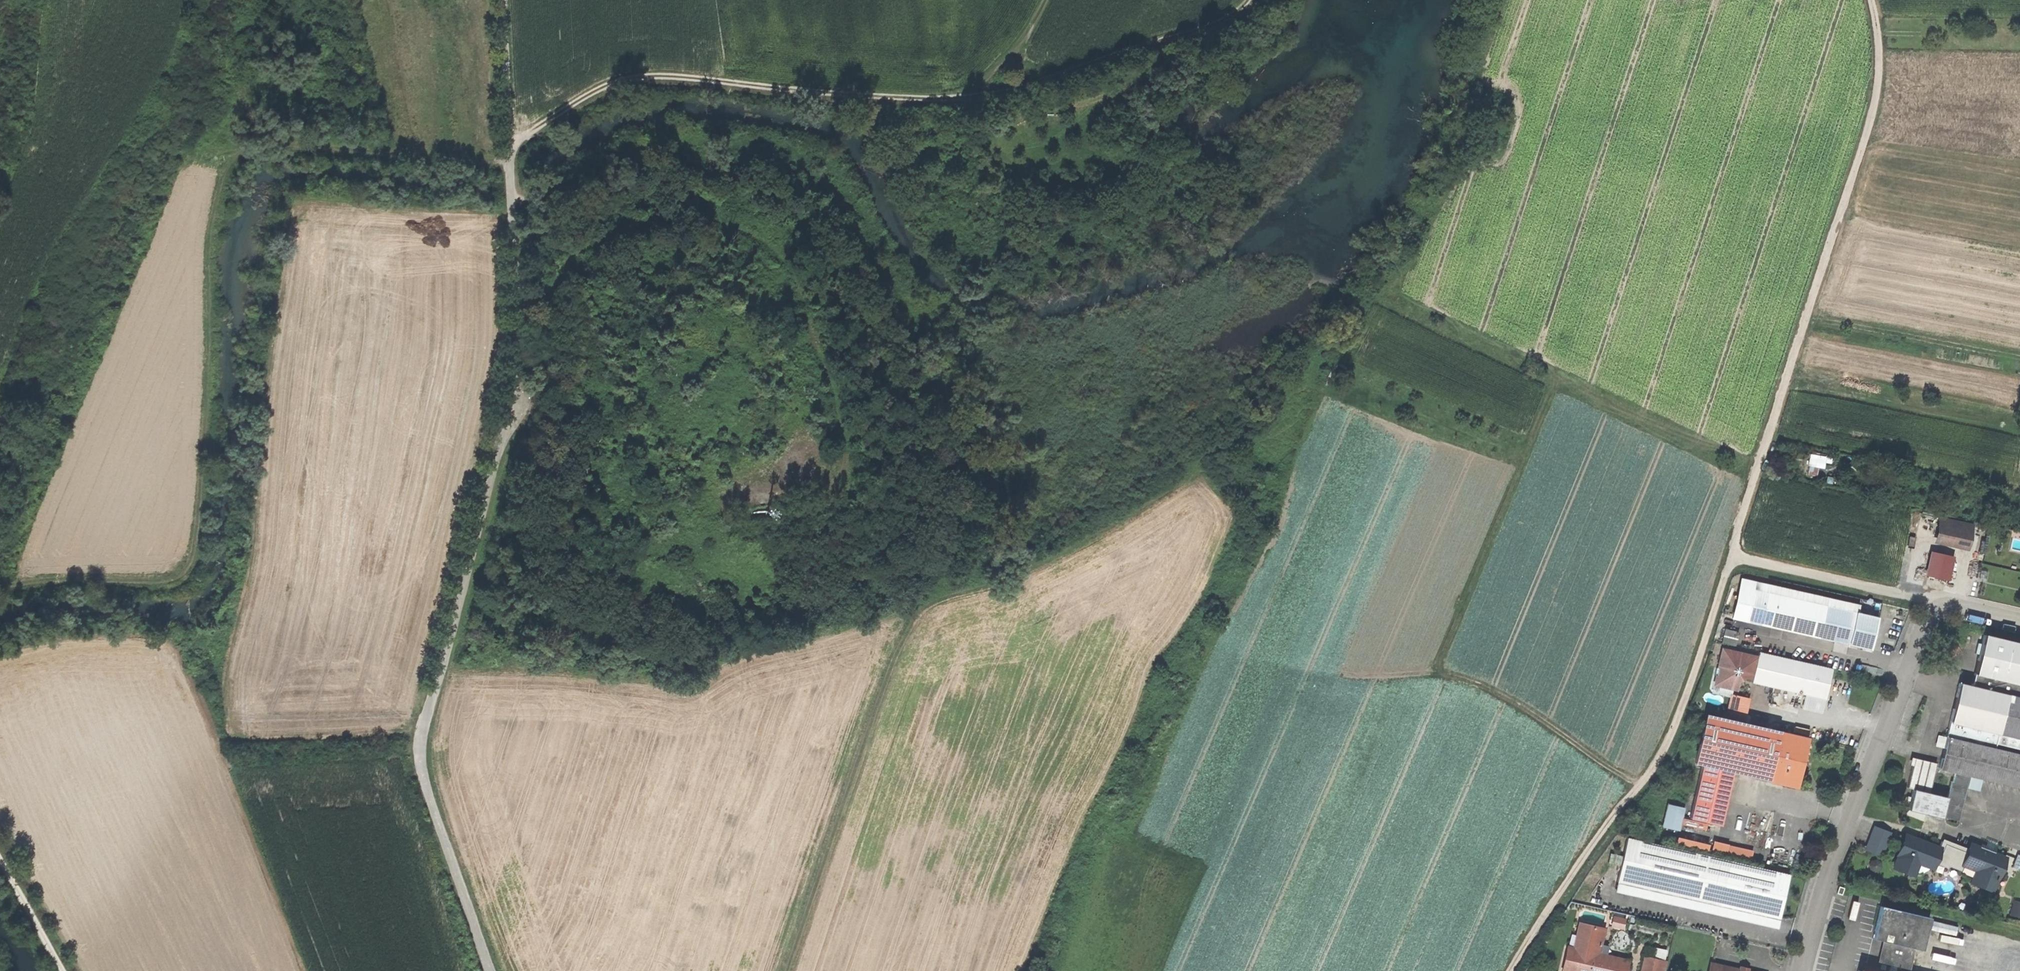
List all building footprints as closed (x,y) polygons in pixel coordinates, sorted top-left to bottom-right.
[(1972,525),(1937,518),(1932,543),(1967,550),(1972,525)] [(1953,558),(1929,552),(1924,576),(1948,581),(1953,558)] [(1741,619),(1865,648),(1873,614),(1856,610),(1858,603),(1764,581),(1762,590),(1749,587),(1741,619)] [(1735,642),(1737,629),(1723,626),(1720,640),(1735,642)] [(1982,635),(1970,686),(2019,697),(2019,644),(1982,635)] [(1822,694),(1829,668),(1756,651),(1749,677),(1822,694)] [(2019,787),(2019,697),(1970,686),(1956,683),(1937,768),(2019,787)] [(1748,698),(1729,694),(1723,719),(1703,714),(1691,764),(1700,766),(1688,818),(1718,825),(1730,773),(1795,788),(1806,738),(1743,723),(1748,698)] [(1911,788),(1906,809),(1958,821),(1968,776),(1953,772),(1947,797),(1928,793),(1935,763),(1913,758),(1906,787),(1911,788)] [(1665,804),(1660,826),(1678,830),(1683,808),(1665,804)] [(1809,821),(1773,813),(1762,862),(1798,870),(1809,821)] [(1887,833),(1873,827),(1864,848),(1879,854),(1887,833)] [(1937,847),(1904,834),(1892,867),(1907,873),(1912,861),(1929,867),(1937,847)] [(1608,887),(1772,926),(1784,876),(1620,837),(1608,887)] [(1756,843),(1732,838),(1728,856),(1752,861),(1756,843)] [(1945,867),(1953,846),(1940,841),(1932,862),(1945,867)] [(1991,890),(2004,858),(1970,845),(1962,866),(1976,871),(1971,882),(1991,890)] [(1967,851),(1953,846),(1945,867),(1959,872),(1967,851)] [(2019,916),(2019,899),(2012,897),(2008,912),(2019,916)] [(1928,918),(1879,906),(1871,939),(1881,941),(1876,963),(1908,970),(1913,948),(1920,950),(1928,918)] [(1611,914),(1610,925),(1623,926),(1623,915),(1611,914)] [(1565,945),(1559,970),(1626,970),(1628,960),(1598,953),(1604,928),(1576,922),(1571,946),(1565,945)] [(1638,970),(1662,970),(1665,957),(1641,952),(1638,970)] [(1706,960),(1703,970),(1752,970),(1706,960)]
